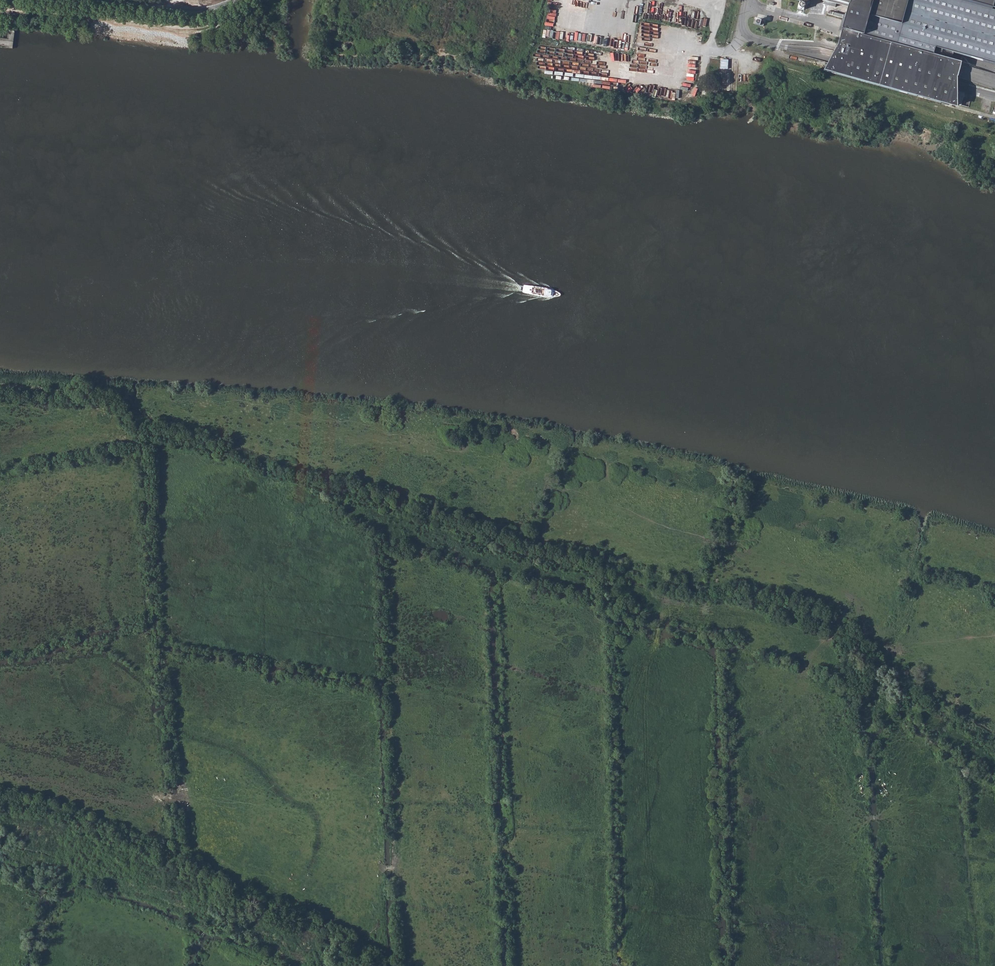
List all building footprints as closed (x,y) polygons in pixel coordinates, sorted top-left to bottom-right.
[(799,1),(797,9),(804,11),(805,4),(808,4),(809,0),(796,0),(799,1)] [(848,7),(841,30),(842,31),(840,39),(838,47),(835,51),(828,63),(823,70),(957,107),(956,103),(960,104),(964,92),(956,90),(956,76),(958,70),(960,63),(950,61),(950,59),(952,52),(994,63),(994,12),(992,11),(994,1),(994,0),(823,0),(848,7)] [(728,90),(737,91),(739,60),(727,59),(721,59),(721,68),(731,69),(731,72),(720,71),(718,90),(728,90)]
